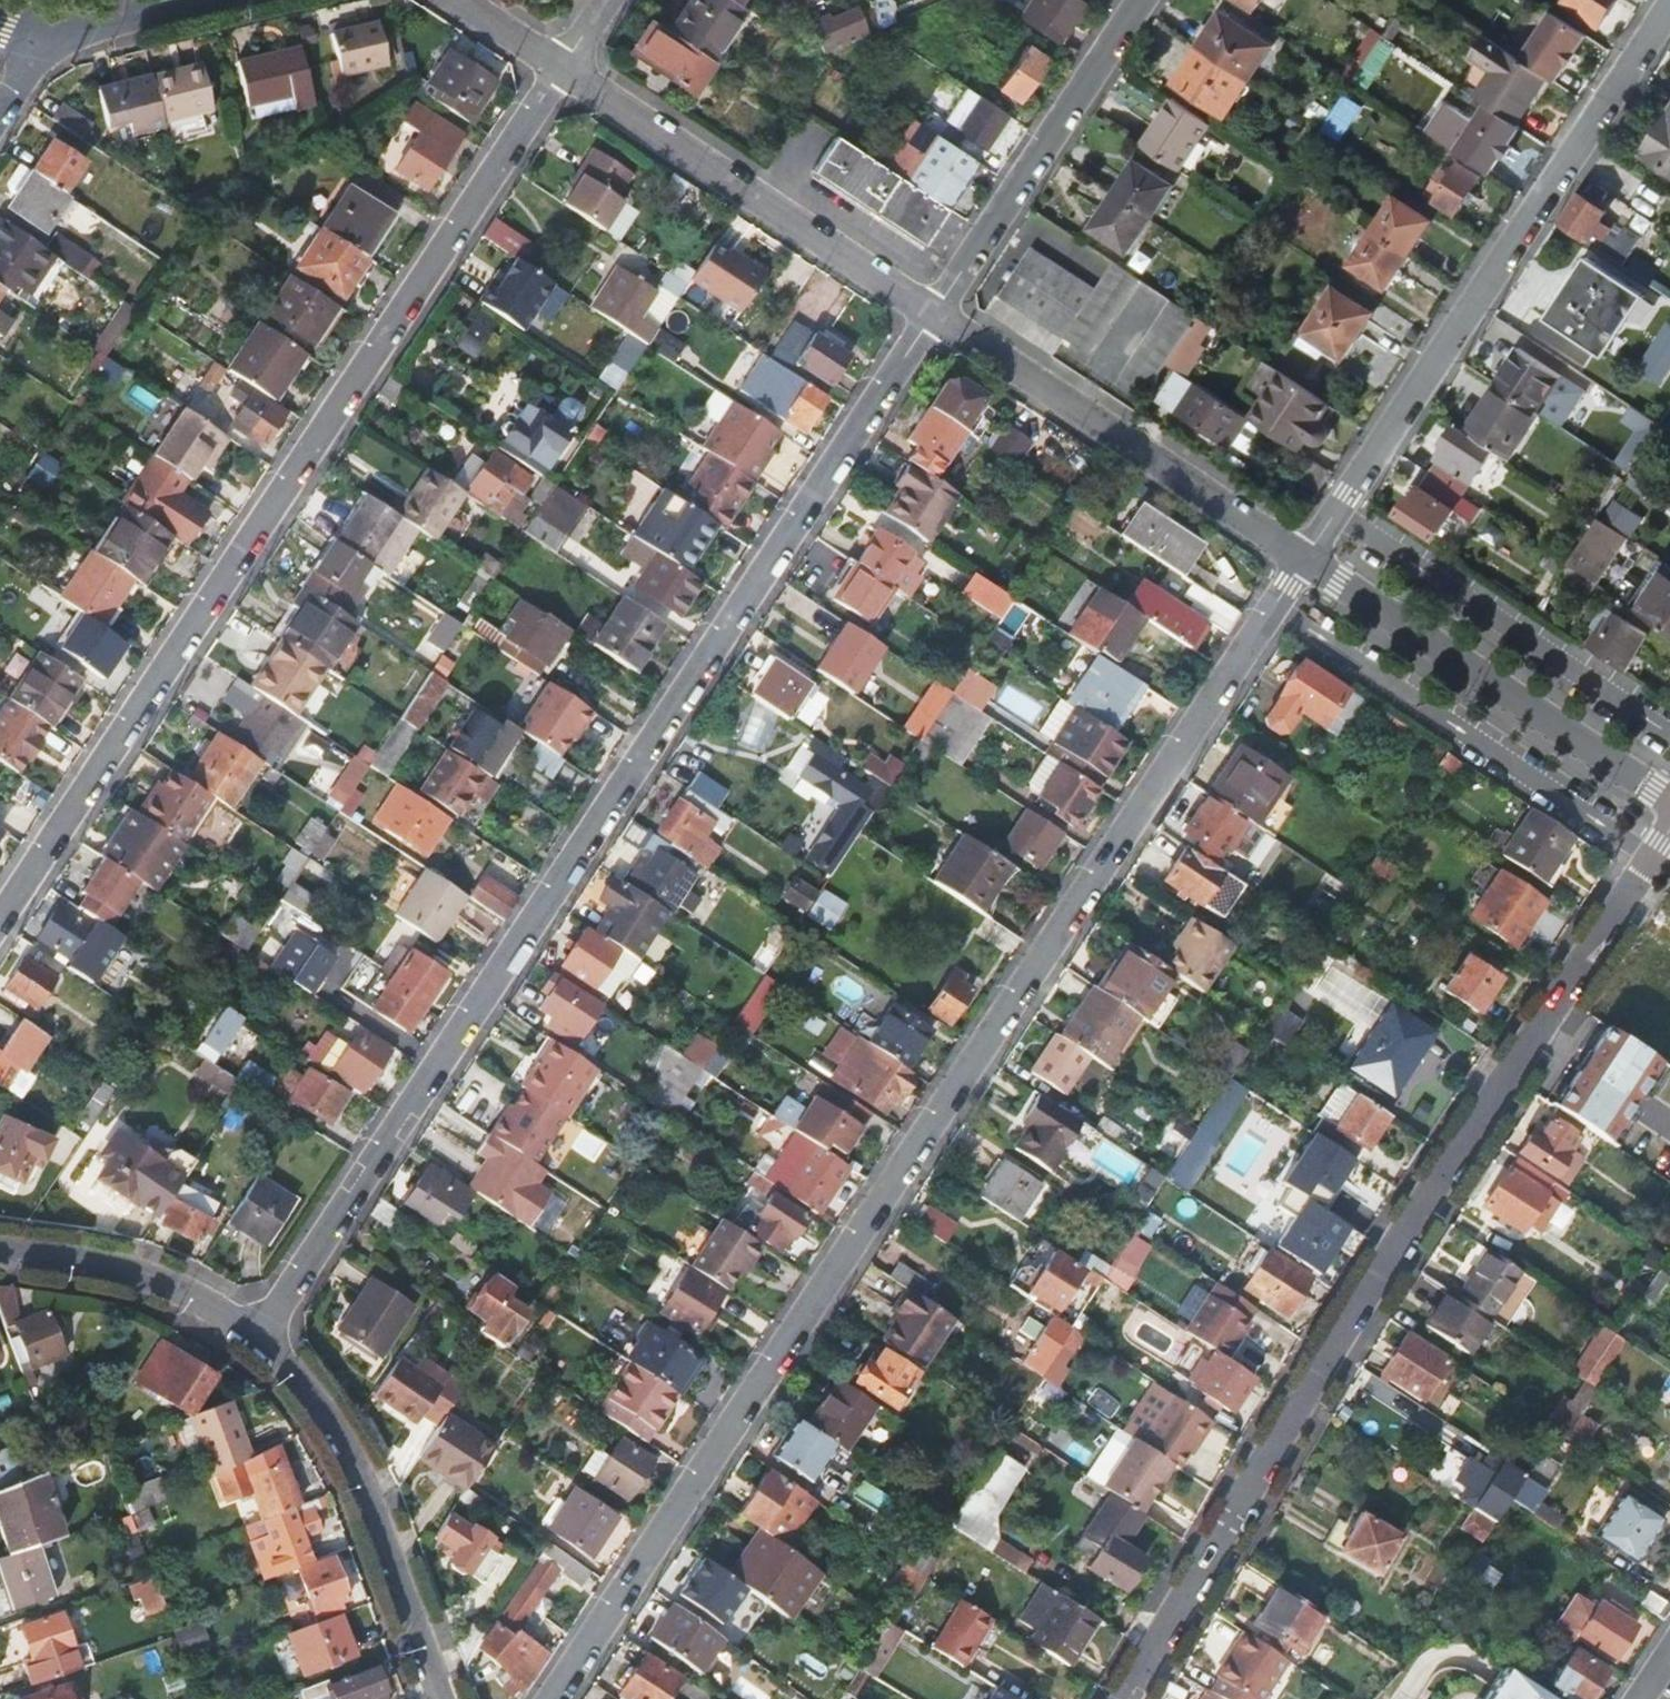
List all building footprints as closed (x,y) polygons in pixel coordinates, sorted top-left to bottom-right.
[(677,34),(714,59),(716,60),(749,12),(738,5),(731,0),(689,0),(680,13),(687,17),(677,34)] [(1019,19),(1055,42),(1082,0),(1031,0),(1019,19)] [(1257,13),(1266,0),(1237,0),(1257,13)] [(1563,4),(1599,29),(1617,0),(1566,0),(1563,4)] [(818,24),(813,26),(822,53),(867,33),(857,8),(830,20),(828,15),(817,20),(818,24)] [(1224,11),(1199,49),(1201,51),(1248,82),(1273,45),(1224,11)] [(1554,16),(1523,62),(1549,79),(1556,83),(1567,67),(1569,68),(1577,56),(1575,54),(1586,37),(1554,16)] [(632,51),(692,91),(714,59),(677,34),(653,18),(632,51)] [(330,35),(338,76),(386,65),(376,24),(330,35)] [(1368,25),(1337,73),(1352,83),(1384,36),(1368,25)] [(1479,63),(1493,72),(1476,98),(1490,107),(1518,126),(1549,79),(1523,62),(1493,41),(1486,37),(1472,58),(1479,63)] [(235,57),(246,102),(288,92),(292,107),(311,103),(297,43),(235,57)] [(1023,45),(997,86),(1017,99),(1043,58),(1023,45)] [(946,75),(968,90),(977,96),(1005,116),(1017,99),(997,86),(987,79),(993,70),(962,48),(946,75)] [(1178,84),(1228,117),(1250,83),(1248,82),(1201,51),(1178,84)] [(426,84),(448,98),(442,107),(467,123),(493,82),(446,53),(426,84)] [(151,83),(161,123),(212,110),(199,64),(179,69),(181,75),(151,83)] [(96,92),(105,127),(124,123),(128,135),(162,127),(161,123),(151,83),(150,79),(133,83),(132,86),(122,88),(121,86),(96,92)] [(968,90),(946,123),(956,129),(977,96),(968,90)] [(1162,115),(1142,145),(1181,171),(1212,125),(1169,95),(1158,112),(1162,115)] [(977,96),(956,129),(955,130),(956,131),(977,146),(982,150),(1005,116),(977,96)] [(1342,100),(1321,130),(1336,140),(1356,110),(1342,100)] [(425,191),(460,135),(414,105),(401,123),(419,135),(394,172),(425,191)] [(87,124),(59,106),(50,120),(78,138),(87,124)] [(1490,107),(1459,154),(1491,176),(1522,129),(1518,126),(1490,107)] [(1005,116),(982,150),(993,156),(1015,122),(1005,116)] [(1647,153),(1669,169),(1669,118),(1647,153)] [(882,166),(946,209),(976,164),(969,159),(932,134),(916,124),(905,139),(901,136),(882,166)] [(932,134),(969,159),(977,146),(956,131),(953,136),(937,125),(932,134)] [(811,173),(921,246),(946,209),(882,166),(836,136),(811,173)] [(50,142),(29,174),(62,196),(83,163),(50,142)] [(581,176),(562,204),(601,230),(620,201),(615,198),(631,174),(592,148),(576,172),(581,176)] [(1137,160),(1115,194),(1152,220),(1175,185),(1137,160)] [(1479,178),(1459,164),(1452,174),(1444,169),(1432,187),(1440,192),(1433,201),(1454,215),(1479,178)] [(14,197),(29,174),(17,166),(5,185),(6,192),(14,197)] [(346,190),(319,231),(322,233),(362,258),(388,216),(385,213),(397,193),(361,171),(349,191),(346,190)] [(6,209),(43,234),(66,198),(62,196),(29,174),(14,197),(6,209)] [(1564,225),(1628,268),(1646,241),(1629,229),(1620,242),(1611,235),(1613,231),(1601,224),(1609,212),(1601,206),(1610,193),(1600,186),(1591,199),(1584,194),(1576,206),(1564,225)] [(1092,229),(1130,254),(1152,220),(1115,194),(1092,229)] [(1398,201),(1376,234),(1410,256),(1432,223),(1398,201)] [(1,289),(23,303),(54,257),(0,221),(0,288),(1,289)] [(481,235),(497,246),(516,259),(527,266),(537,252),(499,227),(489,224),(481,235)] [(322,233),(298,270),(341,298),(350,284),(357,289),(372,265),(362,258),(322,233)] [(1376,234),(1352,269),(1386,292),(1410,256),(1376,234)] [(995,291),(1090,354),(1140,279),(1116,262),(1097,290),(1026,243),(995,291)] [(689,279),(738,310),(763,272),(738,256),(736,260),(712,245),(689,279)] [(1644,293),(1589,257),(1573,281),(1577,284),(1569,295),(1565,293),(1549,318),(1600,352),(1626,312),(1630,315),(1644,293)] [(478,301),(521,330),(552,283),(527,266),(516,259),(505,275),(496,288),(490,284),(478,301)] [(618,267),(591,308),(601,315),(625,331),(651,290),(618,267)] [(498,271),(490,284),(496,288),(505,275),(498,271)] [(290,277),(266,315),(311,343),(335,306),(290,277)] [(651,290),(625,331),(630,335),(645,345),(676,298),(656,285),(651,290)] [(1333,292),(1305,334),(1311,338),(1328,349),(1341,358),(1369,315),(1333,292)] [(1170,299),(1121,376),(1148,393),(1167,365),(1186,336),(1198,317),(1170,299)] [(10,320),(0,313),(0,335),(10,320)] [(1669,375),(1669,318),(1638,368),(1664,384),(1669,375)] [(767,359),(787,372),(792,364),(828,388),(848,358),(793,320),(767,359)] [(227,370),(271,399),(302,352),(258,323),(227,370)] [(627,372),(645,345),(630,335),(612,361),(627,372)] [(1186,336),(1167,365),(1177,372),(1184,376),(1203,348),(1186,336)] [(1311,338),(1304,349),(1321,359),(1328,349),(1311,338)] [(1522,348),(1498,384),(1540,412),(1564,376),(1522,348)] [(104,356),(97,352),(85,369),(93,374),(104,356)] [(739,390),(764,406),(763,408),(801,434),(826,398),(787,372),(767,359),(762,356),(739,390)] [(1159,401),(1232,449),(1250,420),(1184,376),(1177,372),(1159,401)] [(286,412),(227,375),(218,387),(232,395),(236,388),(247,395),(241,403),(256,412),(241,434),(262,448),(286,412)] [(379,391),(402,407),(414,391),(390,375),(379,391)] [(1285,376),(1254,422),(1300,452),(1308,442),(1312,444),(1316,445),(1319,445),(1322,444),(1325,442),(1328,438),(1328,434),(1327,432),(1326,429),(1323,427),(1319,423),(1330,405),(1285,376)] [(943,385),(929,408),(963,431),(964,432),(978,441),(987,426),(972,416),(983,400),(959,384),(943,385)] [(1498,384),(1467,431),(1512,461),(1543,414),(1540,412),(1498,384)] [(546,470),(569,435),(565,432),(577,415),(579,411),(580,406),(577,403),(569,397),(564,397),(560,399),(558,402),(546,420),(525,406),(515,421),(506,418),(500,428),(505,436),(497,447),(521,463),(525,456),(546,470)] [(735,471),(750,482),(761,465),(757,462),(776,432),(767,426),(730,402),(700,448),(708,453),(710,455),(735,471)] [(1623,420),(1651,438),(1661,424),(1633,405),(1623,420)] [(906,439),(918,447),(909,462),(915,467),(934,479),(964,432),(963,431),(929,408),(927,407),(906,439)] [(183,408),(152,455),(153,456),(187,478),(189,480),(199,465),(206,470),(227,437),(183,408)] [(1032,442),(1007,425),(991,449),(1016,466),(1032,442)] [(1449,447),(1431,474),(1464,496),(1492,453),(1456,428),(1445,444),(1449,447)] [(453,485),(463,492),(512,525),(523,508),(515,503),(530,478),(491,451),(483,462),(472,455),(453,485)] [(393,477),(377,501),(396,514),(434,539),(463,492),(453,485),(404,453),(389,474),(393,477)] [(708,453),(677,500),(679,501),(710,522),(719,528),(750,482),(735,471),(710,455),(708,453)] [(153,456),(121,504),(128,508),(169,535),(186,547),(201,523),(185,513),(192,504),(177,493),(187,478),(153,456)] [(901,489),(885,514),(926,542),(957,494),(934,479),(915,467),(913,470),(907,465),(894,485),(901,489)] [(1431,474),(1413,500),(1410,497),(1397,516),(1435,541),(1455,509),(1458,512),(1468,498),(1464,496),(1431,474)] [(553,484),(522,531),(556,554),(588,507),(553,484)] [(662,490),(632,537),(657,553),(684,571),(696,554),(691,550),(710,522),(679,501),(677,500),(662,490)] [(370,496),(339,544),(366,562),(368,558),(384,570),(411,527),(394,517),(396,514),(377,501),(370,496)] [(1605,517),(1632,536),(1645,519),(1618,499),(1605,517)] [(192,504),(185,513),(201,523),(208,514),(192,504)] [(1119,534),(1176,572),(1180,574),(1198,547),(1136,507),(1119,534)] [(128,508),(96,555),(133,580),(137,582),(169,535),(128,508)] [(1081,561),(1105,528),(1076,508),(1052,541),(1081,561)] [(1598,518),(1568,564),(1600,586),(1604,589),(1634,542),(1598,518)] [(856,562),(893,586),(904,594),(917,575),(910,570),(918,558),(876,530),(856,562)] [(333,540),(303,586),(304,587),(345,614),(363,588),(355,582),(367,563),(366,562),(339,544),(333,540)] [(89,551),(58,598),(81,613),(101,627),(133,580),(96,555),(89,551)] [(657,553),(635,586),(678,615),(699,582),(684,571),(657,553)] [(856,562),(834,596),(870,621),(893,586),(856,562)] [(1561,575),(1593,597),(1600,586),(1568,564),(1561,575)] [(1638,611),(1669,632),(1669,566),(1668,565),(1638,611)] [(1149,605),(1143,614),(1188,645),(1204,621),(1225,634),(1239,613),(1180,574),(1176,572),(1152,607),(1149,605)] [(978,576),(965,596),(999,619),(1012,599),(978,576)] [(299,609),(280,638),(283,640),(323,667),(328,670),(358,622),(345,614),(304,587),(293,605),(299,609)] [(1099,589),(1068,636),(1108,662),(1112,665),(1144,619),(1099,589)] [(622,597),(591,643),(632,670),(662,624),(622,597)] [(515,625),(499,650),(538,676),(569,629),(552,617),(549,621),(520,601),(508,620),(515,625)] [(1014,633),(1030,610),(1017,601),(1001,624),(1014,633)] [(1602,626),(1588,646),(1628,672),(1655,631),(1623,610),(1609,631),(1602,626)] [(101,627),(81,613),(57,651),(103,682),(127,645),(101,627)] [(993,628),(981,645),(995,654),(1007,637),(993,628)] [(847,632),(820,673),(850,693),(869,664),(854,654),(862,641),(847,632)] [(972,639),(954,665),(957,666),(951,673),(954,674),(950,682),(955,685),(965,670),(981,645),(972,639)] [(283,640),(251,687),(292,714),(323,667),(283,640)] [(42,655),(12,702),(13,702),(50,727),(80,680),(42,655)] [(775,660),(751,695),(787,719),(811,684),(775,660)] [(1301,661),(1261,724),(1279,736),(1296,711),(1336,737),(1345,723),(1329,713),(1337,701),(1349,709),(1358,694),(1347,686),(1345,689),(1301,661)] [(1108,662),(1076,708),(1110,730),(1131,698),(1139,704),(1148,689),(1112,665),(1108,662)] [(430,670),(399,717),(414,727),(444,680),(430,670)] [(950,693),(978,712),(993,688),(965,670),(955,685),(950,693)] [(933,688),(919,678),(911,689),(926,700),(933,688)] [(307,724),(292,714),(251,687),(238,679),(228,695),(244,705),(240,711),(248,716),(239,729),(251,737),(244,749),(260,760),(262,761),(276,771),(307,724)] [(593,712),(549,683),(518,729),(559,756),(579,726),(583,728),(593,712)] [(940,686),(910,733),(919,739),(950,693),(940,686)] [(244,705),(228,695),(224,700),(240,711),(244,705)] [(13,702),(0,722),(0,762),(18,774),(27,761),(30,762),(44,742),(41,740),(50,727),(13,702)] [(471,707),(449,743),(476,761),(484,749),(494,755),(500,745),(492,739),(499,727),(495,724),(499,716),(481,704),(476,711),(471,707)] [(1053,742),(1106,777),(1129,743),(1076,708),(1053,742)] [(399,717),(367,765),(384,776),(416,728),(414,727),(399,717)] [(188,779),(211,794),(231,807),(262,761),(260,760),(244,749),(219,732),(188,779)] [(868,790),(814,755),(814,756),(800,746),(786,767),(800,776),(800,777),(841,803),(832,816),(858,833),(871,813),(859,805),(868,790)] [(1238,748),(1207,795),(1252,825),(1283,778),(1238,748)] [(496,784),(447,751),(438,765),(443,768),(424,796),(452,815),(468,792),(483,803),(496,784)] [(1444,751),(1435,764),(1450,774),(1459,761),(1444,751)] [(859,767),(888,786),(903,764),(890,755),(884,764),(868,754),(859,767)] [(1037,797),(1057,809),(1053,815),(1072,827),(1096,791),(1058,765),(1037,797)] [(149,794),(137,813),(180,841),(211,794),(188,779),(186,777),(172,768),(154,796),(149,794)] [(685,786),(713,805),(725,788),(696,769),(685,786)] [(383,829),(399,839),(401,836),(423,851),(446,817),(396,784),(383,805),(393,812),(383,829)] [(685,786),(657,829),(673,839),(670,844),(688,856),(720,809),(713,805),(685,786)] [(1207,795),(1182,832),(1197,841),(1191,851),(1208,863),(1221,844),(1238,855),(1256,828),(1252,825),(1207,795)] [(1529,807),(1498,854),(1540,882),(1572,835),(1568,832),(1529,807)] [(1002,846),(1038,870),(1061,833),(1025,809),(1002,846)] [(137,813),(106,859),(138,880),(152,890),(183,843),(180,841),(137,813)] [(832,816),(805,857),(830,874),(858,833),(832,816)] [(311,817),(296,841),(310,851),(326,827),(311,817)] [(631,818),(619,836),(635,846),(645,846),(652,836),(648,834),(650,831),(631,818)] [(964,836),(934,883),(982,915),(1012,868),(964,836)] [(1184,847),(1163,880),(1199,904),(1219,918),(1242,885),(1220,871),(1208,863),(1191,851),(1184,847)] [(632,887),(664,908),(669,912),(675,901),(691,911),(700,896),(685,886),(694,873),(657,848),(649,861),(632,887)] [(638,855),(621,880),(622,881),(632,887),(649,861),(638,855)] [(1367,868),(1387,881),(1395,869),(1375,855),(1367,868)] [(138,880),(106,859),(104,858),(81,892),(85,895),(77,907),(93,918),(107,927),(138,880)] [(421,866),(390,912),(435,942),(467,897),(421,866)] [(1543,901),(1500,873),(1470,917),(1513,946),(1543,901)] [(467,897),(502,920),(516,899),(481,876),(467,897)] [(608,907),(593,929),(619,946),(626,951),(633,956),(664,908),(632,887),(622,881),(620,885),(611,879),(596,900),(608,907)] [(784,894),(808,909),(815,897),(792,883),(784,894)] [(278,900),(308,920),(318,905),(288,884),(278,900)] [(58,904),(36,936),(69,958),(66,964),(86,977),(116,932),(107,927),(93,918),(77,907),(73,904),(67,901),(63,907),(58,904)] [(1178,936),(1159,964),(1169,971),(1197,989),(1227,942),(1185,914),(1173,933),(1178,936)] [(236,917),(222,936),(244,951),(257,931),(236,917)] [(274,920),(251,956),(270,968),(294,933),(274,920)] [(617,949),(585,927),(561,964),(564,966),(558,975),(560,977),(601,1004),(617,979),(616,978),(619,973),(626,978),(638,959),(633,956),(626,951),(619,946),(617,949)] [(1327,929),(1321,938),(1332,944),(1337,936),(1327,929)] [(294,933),(270,968),(307,993),(330,957),(294,933)] [(100,979),(118,990),(140,951),(122,940),(100,979)] [(34,943),(2,992),(16,1001),(27,1000),(37,1007),(66,964),(34,943)] [(1129,945),(1099,992),(1137,1016),(1139,1018),(1169,971),(1159,964),(1129,945)] [(408,951),(369,1009),(405,1033),(443,974),(408,951)] [(1496,978),(1465,957),(1443,990),(1475,1011),(1477,1008),(1481,1012),(1491,997),(1486,993),(1496,978)] [(1372,1026),(1389,998),(1330,962),(1313,990),(1372,1026)] [(967,979),(954,970),(928,1009),(948,1022),(971,988),(964,984),(967,979)] [(541,1006),(558,1018),(551,1027),(574,1042),(599,1004),(559,978),(560,977),(558,975),(552,971),(541,988),(548,993),(541,1006)] [(764,974),(748,998),(761,1006),(776,983),(764,974)] [(1092,987),(1060,1036),(1086,1053),(1104,1065),(1137,1016),(1099,992),(1092,987)] [(748,998),(733,1022),(745,1031),(761,1006),(748,998)] [(1433,1031),(1389,1002),(1346,1067),(1387,1094),(1415,1052),(1418,1054),(1433,1031)] [(225,1006),(201,1043),(216,1053),(241,1016),(225,1006)] [(892,1006),(867,1043),(880,1051),(905,1068),(930,1031),(892,1006)] [(17,1015),(21,1018),(33,1026),(39,1017),(22,1008),(17,1015)] [(4,1087),(19,1065),(25,1069),(47,1035),(33,1026),(21,1018),(0,1050),(0,1084),(4,1087)] [(345,1026),(319,1068),(357,1093),(385,1052),(345,1026)] [(1056,1033),(1030,1071),(1061,1092),(1086,1053),(1060,1036),(1056,1033)] [(683,1057),(701,1069),(717,1046),(698,1034),(683,1057)] [(829,1075),(880,1111),(896,1088),(900,1091),(911,1076),(878,1055),(880,1051),(867,1043),(856,1035),(829,1075)] [(562,1113),(563,1114),(595,1068),(551,1039),(539,1056),(542,1059),(535,1069),(531,1066),(519,1085),(523,1088),(562,1113)] [(196,1050),(212,1061),(216,1053),(201,1043),(196,1050)] [(648,1062),(660,1069),(640,1098),(670,1117),(701,1069),(683,1057),(661,1043),(648,1062)] [(245,1058),(234,1075),(244,1082),(261,1093),(272,1076),(245,1058)] [(1654,1170),(1651,1172),(1669,1185),(1669,1093),(1658,1111),(1579,1058),(1550,1102),(1654,1170)] [(347,1092),(322,1076),(316,1085),(303,1076),(296,1086),(300,1096),(306,1100),(302,1107),(327,1123),(347,1092)] [(1170,1177),(1189,1188),(1247,1091),(1228,1080),(1170,1177)] [(813,1098),(795,1124),(792,1129),(796,1132),(838,1160),(841,1154),(869,1113),(838,1092),(822,1081),(812,1097),(813,1098)] [(1338,1082),(1315,1114),(1320,1118),(1311,1132),(1313,1133),(1352,1159),(1367,1137),(1370,1139),(1386,1114),(1338,1082)] [(562,1113),(523,1088),(512,1106),(503,1119),(500,1117),(489,1134),(531,1161),(562,1113)] [(1027,1122),(1010,1147),(1046,1171),(1080,1120),(1037,1092),(1020,1117),(1027,1122)] [(508,1104),(500,1117),(503,1119),(512,1106),(508,1104)] [(1534,1139),(1523,1155),(1557,1178),(1574,1154),(1590,1131),(1561,1112),(1540,1142),(1534,1139)] [(2,1115),(0,1118),(0,1171),(21,1181),(34,1154),(41,1157),(50,1137),(2,1115)] [(1092,1128),(1113,1143),(1121,1131),(1099,1116),(1092,1128)] [(814,1213),(846,1165),(838,1160),(796,1132),(764,1180),(773,1186),(796,1201),(814,1213)] [(97,1180),(134,1204),(135,1202),(158,1217),(169,1198),(179,1183),(189,1168),(194,1160),(177,1150),(168,1152),(161,1162),(115,1133),(105,1148),(113,1154),(97,1180)] [(1313,1133),(1281,1182),(1304,1197),(1320,1208),(1352,1159),(1313,1133)] [(531,1161),(489,1134),(477,1152),(486,1158),(468,1187),(473,1190),(528,1226),(550,1192),(536,1183),(545,1170),(531,1161)] [(1574,1154),(1557,1178),(1570,1186),(1585,1162),(1574,1154)] [(1513,1157),(1481,1207),(1495,1216),(1503,1222),(1518,1232),(1543,1196),(1532,1188),(1541,1176),(1513,1157)] [(429,1161),(403,1202),(436,1223),(446,1208),(456,1216),(473,1190),(468,1187),(429,1161)] [(1003,1162),(980,1196),(1014,1219),(1037,1185),(1003,1162)] [(735,1221),(778,1250),(786,1235),(791,1238),(804,1218),(801,1215),(804,1209),(794,1202),(796,1201),(773,1186),(764,1180),(754,1173),(747,1184),(769,1199),(759,1215),(744,1206),(735,1221)] [(256,1176),(227,1222),(261,1243),(291,1198),(256,1176)] [(1532,1188),(1543,1196),(1559,1206),(1568,1193),(1541,1176),(1532,1188)] [(172,1200),(158,1223),(193,1245),(200,1234),(204,1238),(213,1226),(205,1222),(215,1207),(179,1183),(169,1198),(172,1200)] [(1304,1197),(1273,1241),(1318,1271),(1336,1245),(1350,1253),(1362,1235),(1320,1208),(1304,1197)] [(912,1222),(942,1242),(953,1224),(924,1205),(912,1222)] [(1495,1216),(1492,1221),(1499,1227),(1503,1222),(1495,1216)] [(673,1254),(723,1288),(734,1270),(740,1274),(759,1245),(720,1219),(711,1232),(695,1221),(673,1254)] [(442,1237),(461,1250),(468,1241),(448,1228),(442,1237)] [(1128,1234),(1112,1280),(1134,1287),(1149,1241),(1128,1234)] [(441,1239),(447,1255),(458,1255),(461,1250),(442,1237),(441,1239)] [(1308,1275),(1266,1248),(1240,1286),(1282,1313),(1308,1275)] [(1485,1250),(1455,1296),(1488,1318),(1518,1272),(1485,1250)] [(1026,1290),(1034,1296),(1031,1301),(1050,1314),(1080,1271),(1051,1251),(1036,1273),(1025,1266),(1017,1267),(1005,1284),(1022,1296),(1026,1290)] [(888,1275),(907,1288),(923,1299),(931,1286),(897,1262),(888,1275)] [(1658,1267),(1638,1297),(1649,1305),(1669,1275),(1658,1267)] [(679,1278),(667,1268),(644,1297),(657,1307),(679,1278)] [(510,1287),(490,1273),(478,1293),(473,1290),(467,1299),(472,1303),(468,1309),(487,1321),(510,1287)] [(413,1302),(371,1274),(336,1329),(378,1355),(413,1302)] [(715,1296),(685,1277),(676,1284),(671,1297),(682,1305),(674,1319),(692,1331),(715,1296)] [(1095,1286),(1087,1300),(1094,1304),(1108,1281),(1107,1280),(1101,1277),(1095,1286)] [(22,1370),(66,1353),(48,1307),(17,1320),(9,1286),(0,1285),(0,1316),(22,1370)] [(894,1320),(880,1340),(919,1365),(950,1317),(923,1299),(907,1288),(888,1316),(894,1320)] [(1447,1290),(1423,1327),(1465,1354),(1488,1318),(1455,1296),(1447,1290)] [(1244,1317),(1207,1293),(1183,1330),(1193,1337),(1194,1338),(1208,1347),(1213,1350),(1223,1357),(1233,1342),(1230,1339),(1244,1317)] [(1034,1341),(1020,1364),(1039,1377),(1048,1362),(1065,1334),(1070,1327),(1052,1315),(1043,1328),(1038,1324),(1034,1326),(1028,1334),(1029,1338),(1034,1341)] [(626,1359),(672,1389),(677,1393),(701,1357),(674,1340),(678,1332),(667,1325),(662,1332),(650,1324),(626,1359)] [(1408,1332),(1379,1376),(1418,1401),(1446,1357),(1408,1332)] [(1613,1335),(1583,1381),(1592,1386),(1622,1340),(1613,1335)] [(1189,1344),(1204,1354),(1208,1347),(1194,1338),(1189,1344)] [(168,1339),(142,1378),(194,1414),(221,1376),(168,1339)] [(916,1372),(883,1349),(873,1365),(867,1361),(860,1363),(854,1372),(855,1381),(894,1407),(916,1372)] [(1198,1372),(1189,1387),(1228,1413),(1240,1395),(1243,1397),(1251,1384),(1248,1382),(1252,1376),(1223,1357),(1213,1350),(1203,1365),(1198,1361),(1193,1369),(1198,1372)] [(467,1382),(422,1352),(412,1367),(399,1357),(374,1394),(408,1417),(410,1414),(418,1420),(421,1415),(438,1426),(444,1417),(467,1382)] [(594,1406),(640,1437),(672,1389),(626,1359),(594,1406)] [(837,1377),(806,1424),(836,1445),(842,1450),(873,1402),(837,1377)] [(1583,1381),(1553,1427),(1574,1441),(1581,1445),(1594,1425),(1577,1414),(1594,1388),(1592,1386),(1583,1381)] [(1211,1421),(1171,1395),(1138,1443),(1169,1464),(1175,1468),(1193,1441),(1196,1443),(1211,1421)] [(195,1415),(215,1475),(243,1462),(258,1455),(238,1400),(195,1415)] [(438,1426),(418,1457),(466,1489),(467,1487),(492,1449),(444,1417),(438,1426)] [(795,1417),(771,1453),(811,1481),(836,1445),(806,1424),(795,1417)] [(1553,1427),(1538,1450),(1559,1464),(1574,1441),(1553,1427)] [(615,1433),(603,1451),(609,1455),(621,1437),(615,1433)] [(603,1464),(595,1476),(628,1498),(654,1458),(621,1437),(609,1455),(603,1464)] [(1167,1467),(1129,1442),(1100,1486),(1109,1491),(1138,1511),(1167,1467)] [(243,1462),(264,1519),(301,1506),(279,1446),(258,1455),(243,1462)] [(979,1473),(965,1495),(947,1524),(976,1542),(994,1513),(1024,1464),(996,1446),(979,1473)] [(1526,1448),(1514,1467),(1524,1473),(1535,1454),(1526,1448)] [(1524,1473),(1508,1498),(1530,1512),(1533,1507),(1559,1464),(1538,1450),(1535,1454),(1524,1473)] [(1499,1457),(1470,1506),(1493,1521),(1508,1498),(1524,1473),(1514,1467),(1499,1457)] [(594,1459),(587,1471),(595,1476),(603,1464),(594,1459)] [(766,1471),(740,1511),(762,1526),(760,1528),(782,1544),(813,1498),(789,1480),(787,1484),(766,1471)] [(7,1555),(35,1545),(61,1537),(39,1473),(0,1490),(0,1535),(7,1555)] [(122,1490),(130,1513),(134,1512),(145,1507),(172,1495),(163,1473),(122,1490)] [(615,1514),(574,1486),(564,1501),(556,1496),(541,1517),(548,1523),(547,1526),(589,1554),(615,1514)] [(459,1500),(490,1520),(497,1508),(467,1487),(466,1489),(459,1500)] [(814,1499),(850,1524),(858,1512),(822,1487),(814,1499)] [(1076,1546),(1093,1558),(1087,1567),(1122,1589),(1142,1556),(1122,1544),(1141,1512),(1138,1511),(1109,1491),(1076,1546)] [(1664,1520),(1624,1494),(1596,1536),(1636,1563),(1664,1520)] [(318,1500),(301,1506),(264,1519),(247,1525),(267,1580),(307,1565),(297,1538),(304,1536),(304,1537),(320,1531),(313,1512),(322,1509),(318,1500)] [(1538,1509),(1533,1507),(1530,1512),(1554,1528),(1561,1517),(1541,1504),(1538,1509)] [(130,1513),(137,1531),(152,1524),(145,1507),(134,1512),(130,1513)] [(456,1552),(452,1559),(452,1565),(463,1571),(469,1569),(484,1580),(501,1553),(488,1543),(493,1536),(475,1524),(473,1526),(451,1512),(435,1536),(456,1552)] [(1399,1537),(1361,1512),(1337,1552),(1373,1576),(1399,1537)] [(761,1556),(741,1583),(745,1586),(788,1617),(819,1571),(782,1544),(760,1528),(747,1547),(761,1556)] [(313,1563),(304,1537),(304,1536),(297,1538),(307,1565),(313,1563)] [(489,1628),(478,1644),(505,1665),(521,1689),(536,1674),(535,1671),(547,1651),(515,1630),(540,1591),(554,1570),(571,1581),(582,1564),(547,1541),(536,1557),(538,1559),(524,1581),(499,1619),(496,1617),(489,1628)] [(11,1610),(51,1595),(35,1545),(7,1555),(0,1557),(0,1579),(11,1610)] [(747,1547),(729,1575),(741,1583),(761,1556),(747,1547)] [(898,1559),(904,1563),(912,1568),(919,1557),(905,1547),(898,1559)] [(704,1557),(680,1592),(720,1621),(745,1586),(741,1583),(729,1575),(704,1557)] [(333,1558),(300,1571),(317,1619),(335,1612),(333,1607),(349,1602),(333,1558)] [(904,1563),(885,1594),(898,1603),(917,1572),(912,1568),(904,1563)] [(165,1607),(153,1575),(150,1576),(152,1581),(161,1608),(165,1607)] [(149,1612),(161,1608),(152,1581),(140,1584),(149,1612)] [(1252,1623),(1294,1652),(1320,1613),(1277,1584),(1252,1623)] [(1050,1588),(1020,1635),(1059,1659),(1089,1612),(1050,1588)] [(1663,1620),(1669,1609),(1669,1604),(1648,1589),(1638,1604),(1663,1620)] [(289,1600),(297,1621),(314,1614),(306,1594),(289,1600)] [(961,1599),(931,1647),(963,1667),(993,1619),(961,1599)] [(649,1637),(696,1670),(721,1636),(673,1602),(649,1637)] [(1599,1603),(1577,1638),(1612,1661),(1635,1626),(1621,1617),(1614,1612),(1599,1603)] [(1618,1606),(1614,1612),(1621,1617),(1625,1611),(1618,1606)] [(21,1626),(31,1659),(22,1662),(29,1684),(77,1668),(60,1613),(21,1626)] [(287,1635),(303,1674),(353,1656),(338,1616),(287,1635)] [(1558,1617),(1551,1628),(1567,1639),(1574,1627),(1558,1617)] [(871,1675),(901,1628),(887,1620),(878,1634),(857,1667),(867,1673),(871,1675)] [(1215,1675),(1218,1677),(1208,1692),(1219,1698),(1256,1698),(1283,1657),(1240,1630),(1230,1646),(1233,1648),(1215,1675)] [(1572,1648),(1558,1669),(1545,1661),(1538,1672),(1550,1681),(1548,1684),(1563,1694),(1559,1698),(1587,1698),(1606,1670),(1572,1648)] [(1006,1693),(1015,1698),(1038,1698),(1057,1668),(1032,1653),(1006,1693)] [(618,1693),(626,1698),(664,1698),(678,1678),(644,1654),(618,1693)] [(1505,1667),(1484,1698),(1554,1698),(1505,1667)] [(330,1698),(389,1698),(377,1669),(326,1688),(324,1683),(293,1695),(295,1698),(316,1698),(328,1694),(330,1698)] [(21,1698),(69,1698),(65,1685),(21,1698)]
